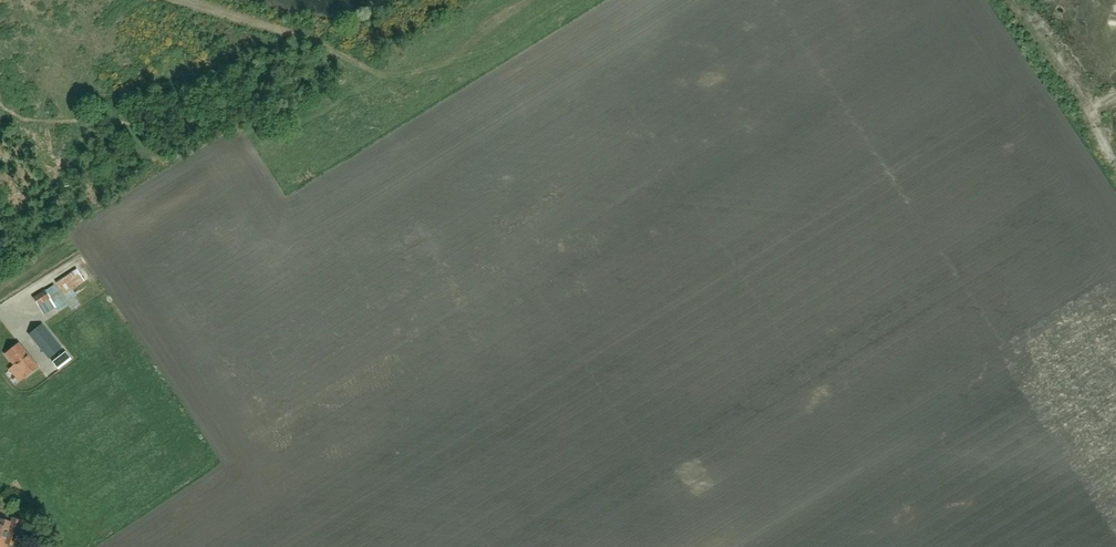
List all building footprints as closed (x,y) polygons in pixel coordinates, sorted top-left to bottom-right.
[(57,312),(68,305),(54,285),(32,298),(32,297),(28,300),(32,307),(36,305),(37,307),(38,306),(43,315),(55,309),(57,312)] [(73,290),(64,296),(68,302),(77,296),(73,290)] [(82,302),(92,296),(90,292),(80,298),(82,302)] [(61,348),(42,324),(29,335),(49,359),(61,348)] [(18,345),(6,354),(19,371),(20,370),(26,378),(36,370),(30,362),(31,362),(18,345)] [(64,353),(51,363),(57,370),(70,360),(64,353)] [(22,521),(12,519),(11,523),(0,520),(0,546),(6,546),(7,544),(15,546),(22,521)]
